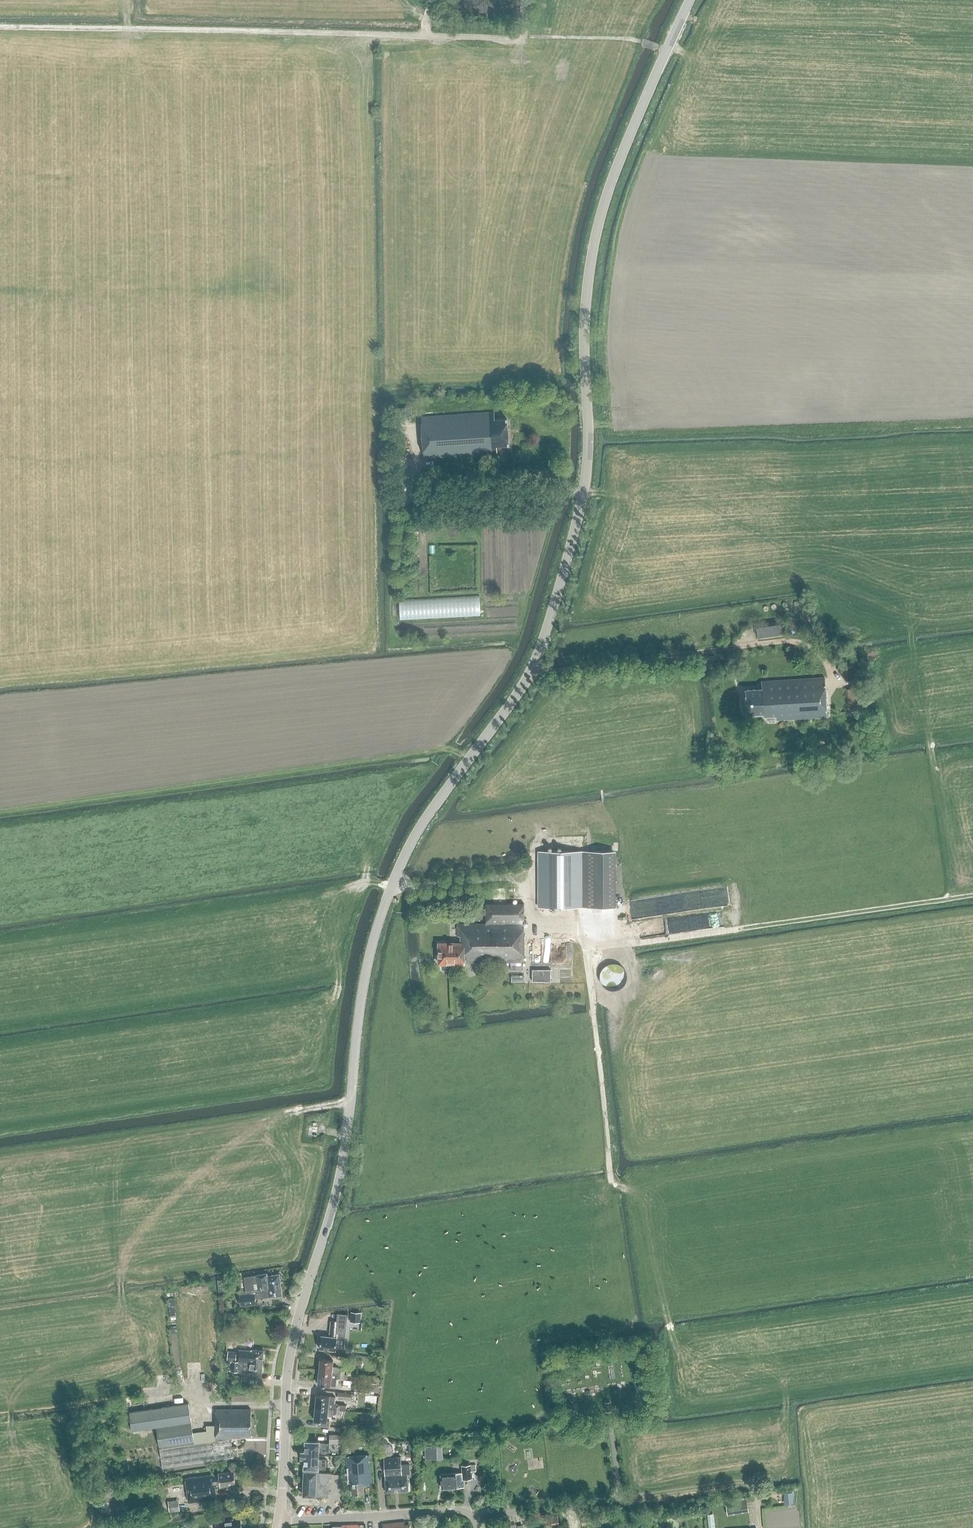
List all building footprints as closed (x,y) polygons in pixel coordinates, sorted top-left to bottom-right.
[(496,419),(495,411),(421,415),(424,457),(439,456),(439,455),(497,452),(496,447),(507,446),(506,418),(496,419)] [(782,634),(781,624),(756,627),(758,637),(782,634)] [(826,718),(824,678),(761,682),(762,689),(746,690),(747,716),(763,715),(763,718),(776,717),(776,721),(826,718)] [(616,907),(615,851),(582,851),(538,852),(538,908),(616,907)] [(523,962),(523,904),(486,904),(486,925),(458,925),(458,936),(460,936),(460,943),(438,943),(438,965),(442,965),(442,970),(451,970),(451,965),(464,965),(464,959),(467,959),(467,962),(523,962)] [(551,981),(551,969),(532,970),(532,981),(551,981)] [(267,1288),(281,1286),(279,1274),(267,1275),(267,1274),(267,1273),(266,1273),(244,1276),(246,1291),(267,1289),(267,1288)] [(226,1279),(218,1280),(217,1280),(218,1292),(219,1292),(220,1292),(227,1291),(226,1279)] [(267,1289),(246,1291),(239,1292),(240,1305),(255,1304),(255,1299),(255,1298),(259,1297),(259,1298),(269,1297),(282,1295),(281,1286),(267,1288),(267,1289)] [(361,1312),(351,1312),(350,1322),(360,1323),(361,1312)] [(326,1336),(321,1336),(319,1349),(324,1349),(328,1349),(335,1350),(343,1351),(345,1338),(347,1323),(331,1321),(329,1337),(326,1336)] [(263,1351),(251,1350),(251,1351),(240,1350),(239,1362),(235,1361),(235,1353),(228,1353),(227,1360),(233,1361),(232,1370),(238,1371),(261,1374),(263,1351)] [(344,1374),(344,1369),(338,1368),(338,1367),(332,1366),(333,1361),(320,1359),(319,1372),(344,1374)] [(347,1374),(344,1374),(319,1372),(318,1384),(331,1386),(335,1386),(336,1379),(343,1380),(343,1379),(347,1380),(347,1374)] [(242,1376),(234,1375),(233,1386),(241,1386),(242,1376)] [(370,1388),(354,1387),(354,1394),(369,1395),(370,1388)] [(352,1394),(338,1392),(337,1399),(351,1400),(352,1394)] [(340,1410),(344,1410),(345,1406),(340,1405),(340,1404),(335,1404),(335,1397),(316,1395),(315,1407),(340,1410)] [(191,1422),(188,1404),(129,1412),(132,1431),(156,1427),(159,1447),(194,1442),(194,1444),(159,1449),(162,1468),(233,1458),(231,1437),(238,1437),(238,1435),(250,1435),(251,1409),(215,1409),(215,1426),(206,1426),(207,1431),(192,1433),(191,1422)] [(340,1410),(315,1407),(314,1420),(319,1421),(319,1426),(328,1427),(328,1422),(326,1422),(327,1414),(332,1414),(332,1415),(339,1416),(340,1410)] [(331,1428),(331,1431),(351,1431),(351,1420),(338,1419),(338,1428),(331,1428)] [(342,1444),(342,1434),(329,1434),(329,1443),(342,1444)] [(301,1452),(301,1455),(318,1456),(318,1451),(328,1452),(328,1444),(319,1443),(319,1442),(305,1441),(305,1452),(301,1452)] [(386,1455),(386,1444),(375,1445),(375,1456),(386,1455)] [(437,1446),(425,1446),(425,1459),(437,1459),(437,1446)] [(318,1456),(301,1455),(300,1458),(304,1458),(304,1469),(318,1469),(325,1469),(326,1460),(318,1459),(318,1456)] [(371,1484),(369,1455),(346,1456),(347,1468),(348,1483),(351,1483),(352,1494),(364,1493),(363,1485),(371,1484)] [(400,1464),(400,1457),(384,1458),(386,1492),(408,1491),(407,1474),(409,1474),(409,1464),(400,1464)] [(476,1471),(475,1465),(462,1466),(462,1473),(455,1473),(441,1474),(442,1489),(456,1488),(456,1487),(463,1487),(463,1479),(470,1479),(470,1471),(476,1471)] [(235,1484),(234,1471),(218,1473),(218,1474),(185,1479),(189,1502),(216,1498),(214,1485),(220,1484),(220,1487),(235,1484)] [(316,1472),(304,1471),(303,1496),(315,1496),(315,1495),(328,1496),(329,1482),(330,1482),(331,1473),(316,1473),(316,1472)] [(793,1492),(783,1493),(784,1504),(794,1503),(793,1492)] [(180,1510),(178,1499),(168,1501),(170,1512),(180,1510)] [(748,1511),(746,1499),(726,1502),(728,1514),(748,1511)] [(224,1514),(208,1516),(209,1523),(215,1522),(216,1527),(241,1527),(240,1520),(233,1521),(233,1519),(225,1521),(224,1514)] [(558,1516),(545,1517),(546,1527),(555,1527),(559,1527),(558,1516)] [(593,1524),(592,1516),(581,1517),(582,1525),(593,1524)]
